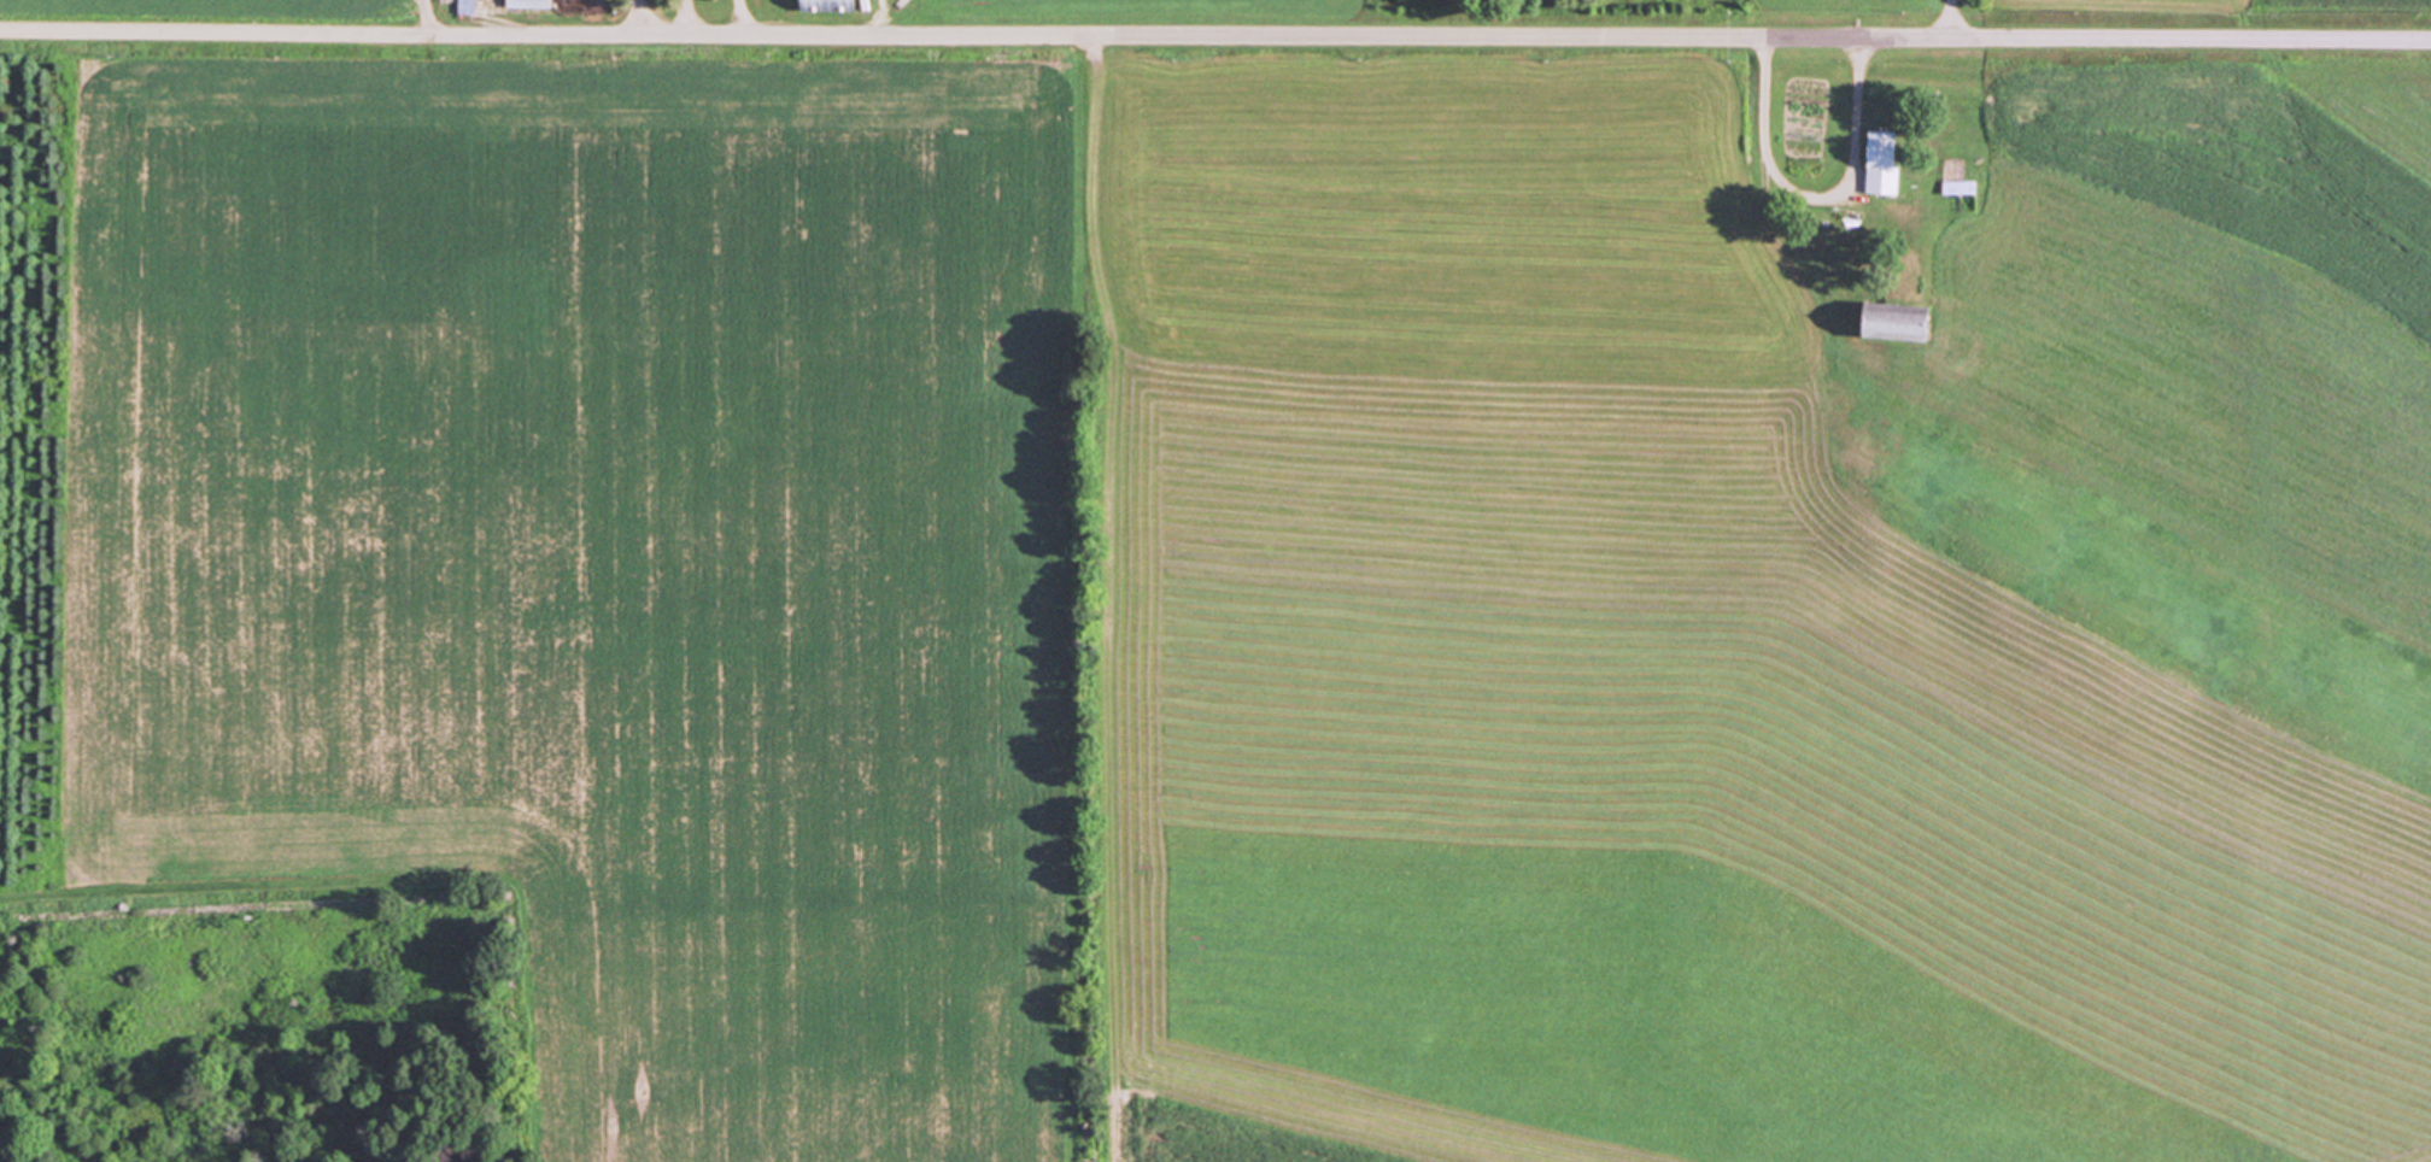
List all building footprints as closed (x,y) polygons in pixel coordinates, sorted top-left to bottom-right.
[(459,11),(472,12),(472,0),(459,0),(459,11)] [(856,0),(795,0),(795,10),(856,10),(856,0)] [(1865,193),(1897,193),(1898,130),(1865,130),(1865,193)] [(1944,181),(1944,193),(1975,193),(1975,181),(1944,181)] [(1929,305),(1856,301),(1853,336),(1927,340),(1929,305)]
